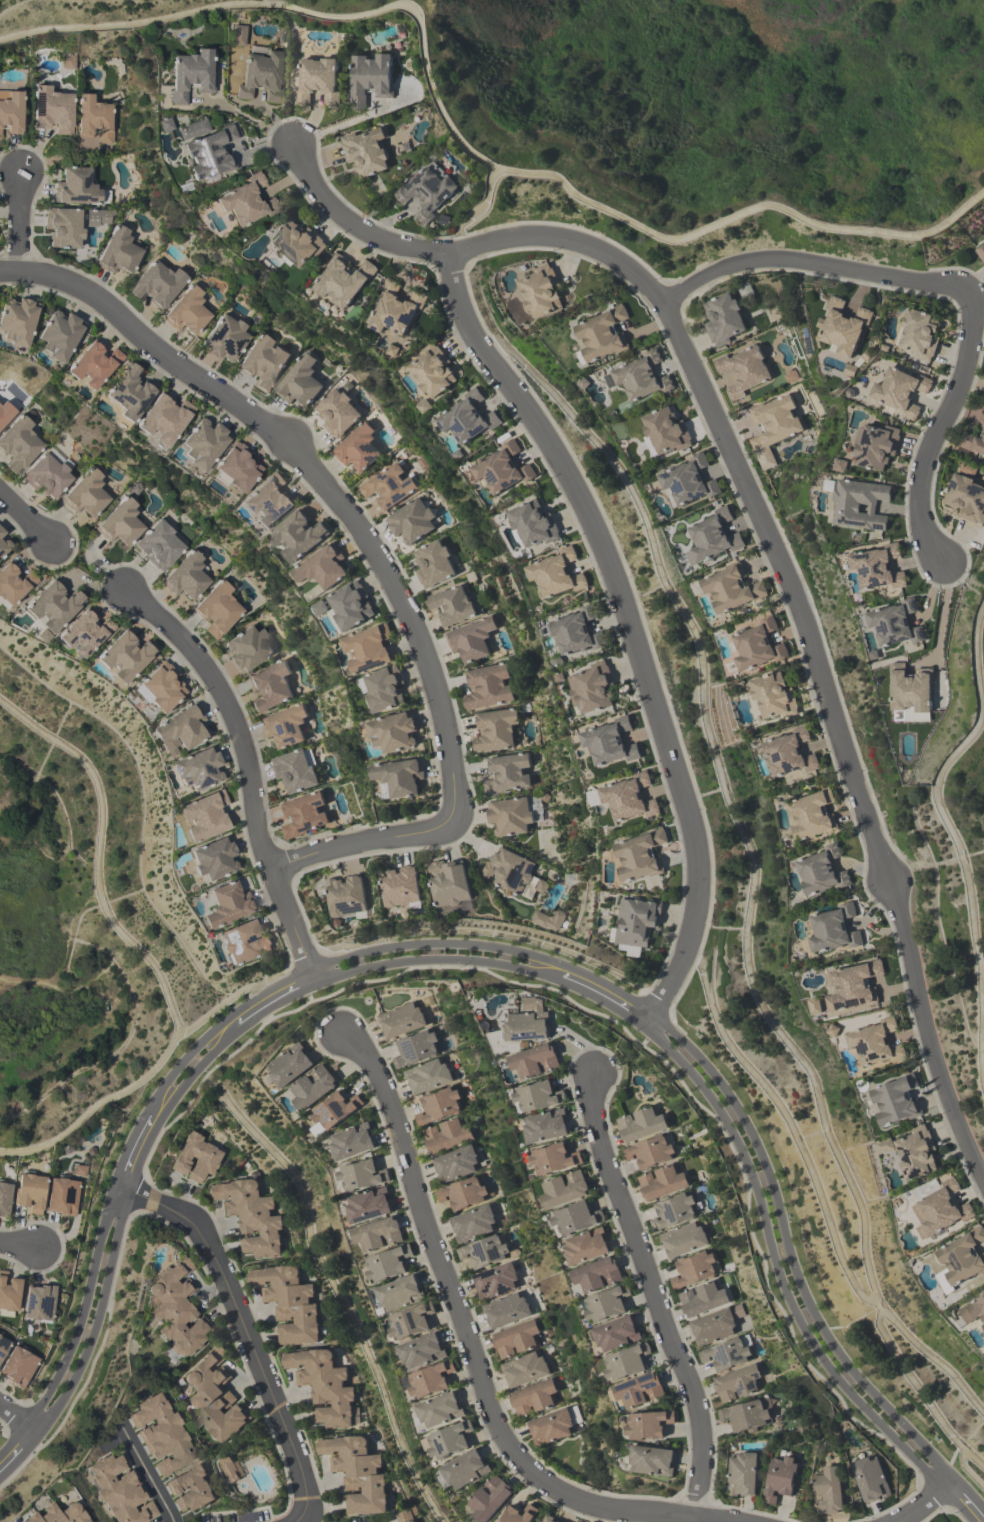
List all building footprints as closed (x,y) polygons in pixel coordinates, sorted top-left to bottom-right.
[(232,45),(234,25),(247,26),(244,46),(232,45)] [(214,93),(211,93),(211,94),(197,93),(197,85),(187,85),(187,105),(173,105),(173,104),(171,104),(171,90),(173,90),(174,56),(187,57),(187,55),(197,56),(198,50),(213,50),(212,63),(214,64),(214,67),(212,69),(212,72),(213,73),(213,77),(212,77),(212,78),(215,78),(214,93)] [(280,104),(265,102),(267,91),(264,91),(265,88),(256,87),(255,90),(253,89),(251,101),(236,99),(238,85),(243,85),(247,55),(260,56),(260,58),(267,59),(268,51),(283,53),(281,70),(282,70),(281,77),(280,77),(279,85),(278,85),(277,89),(282,90),(280,104)] [(350,109),(351,95),(353,95),(354,57),(369,57),(369,61),(378,61),(378,55),(393,56),(393,68),(394,69),(394,73),(393,74),(393,78),(393,82),(392,82),(392,84),(395,84),(394,98),(391,98),(391,99),(377,98),(377,90),(367,90),(367,110),(350,109)] [(338,60),(337,87),(336,87),(336,92),(340,92),(340,106),(336,106),(336,107),(328,107),(328,106),(325,106),(325,94),(322,94),(322,91),(314,91),(314,93),(311,93),(311,105),(307,105),(307,106),(300,106),(300,105),(296,105),(296,91),(301,91),(301,60),(316,61),(316,62),(322,62),(323,60),(338,60)] [(72,135),(56,135),(56,125),(50,125),(50,128),(34,127),(35,85),(51,86),(51,92),(59,93),(59,94),(73,94),(72,135)] [(1,140),(0,140),(0,91),(9,91),(9,92),(23,92),(22,112),(23,113),(23,117),(22,117),(22,134),(7,134),(8,127),(1,127),(1,140)] [(78,136),(79,94),(94,94),(94,103),(100,103),(100,104),(113,104),(112,121),(114,121),(113,143),(111,142),(111,143),(99,143),(99,129),(93,129),(93,136),(78,136)] [(211,132),(192,139),(191,137),(182,141),(178,131),(187,127),(187,126),(206,119),(211,132)] [(221,128),(232,124),(232,126),(233,125),(238,139),(226,143),(226,144),(219,146),(222,156),(231,153),(236,166),(235,166),(236,169),(223,174),(222,172),(220,172),(220,174),(216,175),(215,174),(213,175),(212,177),(208,178),(207,177),(195,182),(190,168),(195,166),(192,158),(189,159),(183,145),(222,131),(221,128)] [(390,169),(362,180),(359,172),(357,172),(355,165),(358,164),(357,161),(349,164),(342,144),(343,144),(341,138),(356,133),(358,137),(383,128),(383,127),(386,126),(390,137),(382,140),(385,149),(386,149),(386,151),(388,151),(389,155),(388,156),(390,160),(387,161),(390,169)] [(460,187),(437,211),(437,210),(433,213),(436,216),(426,227),(415,217),(424,207),(422,206),(422,205),(416,199),(416,200),(413,197),(404,206),(394,196),(404,185),(408,189),(433,162),(460,187)] [(55,182),(63,182),(63,178),(63,167),(91,168),(90,185),(96,185),(96,190),(101,190),(100,205),(86,204),(86,205),(83,205),(82,204),(58,203),(54,202),(54,188),(55,188),(55,182)] [(281,210),(268,217),(266,214),(239,229),(232,217),(233,216),(230,210),(223,214),(216,201),(231,192),(230,191),(236,188),(237,189),(244,185),(244,186),(249,183),(246,178),(259,172),(261,175),(261,174),(266,182),(265,182),(266,185),(256,191),(257,194),(255,195),(259,203),(261,201),(262,203),(273,197),(275,200),(276,200),(280,207),(279,207),(281,210)] [(52,229),(44,229),(45,214),(46,214),(47,208),(56,208),(56,209),(81,210),(80,229),(83,229),(83,231),(85,232),(84,237),(83,239),(83,240),(79,240),(79,249),(50,248),(51,240),(49,240),(50,232),(52,232),(52,229)] [(110,224),(98,223),(98,227),(86,226),(87,209),(114,210),(114,218),(110,218),(110,224)] [(328,246),(321,253),(319,251),(302,270),(286,255),(284,258),(282,256),(281,256),(277,253),(278,252),(269,244),(291,220),(296,225),(297,224),(302,229),(301,231),(303,233),(309,227),(324,241),(323,242),(328,246)] [(94,265),(97,260),(98,261),(108,241),(107,240),(108,237),(109,237),(116,224),(129,231),(127,235),(131,238),(128,243),(143,250),(130,275),(122,270),(121,272),(116,269),(113,274),(108,271),(107,272),(94,265)] [(975,251),(982,262),(983,261),(983,246),(975,251)] [(314,290),(322,279),(321,278),(324,275),(325,274),(327,271),(327,270),(329,268),(330,268),(331,267),(328,265),(337,253),(340,255),(340,254),(352,263),(346,270),(355,277),(367,260),(378,268),(377,268),(379,270),(371,281),(369,280),(346,311),(334,302),(336,299),(329,294),(326,299),(314,290)] [(172,273),(176,268),(188,278),(161,311),(148,300),(151,297),(146,293),(141,298),(140,297),(137,300),(128,293),(134,286),(132,285),(154,259),(165,269),(165,268),(172,273)] [(519,282),(537,275),(535,270),(549,264),(551,269),(553,268),(560,284),(554,287),(556,290),(554,291),(555,293),(558,292),(561,299),(560,299),(564,307),(536,319),(532,311),(530,312),(525,303),(528,302),(519,282)] [(407,337),(393,332),(394,330),(388,328),(385,335),(371,329),(378,312),(377,311),(380,305),(381,305),(383,299),(385,299),(387,294),(382,292),(388,278),(391,279),(400,282),(399,283),(402,284),(397,297),(400,298),(399,301),(406,304),(407,301),(410,302),(415,291),(418,292),(418,291),(426,295),(428,297),(423,310),(419,308),(407,337)] [(193,337),(184,329),(185,329),(181,326),(177,331),(172,327),(172,328),(162,319),(180,298),(180,297),(181,294),(183,294),(192,284),(203,293),(200,297),(203,300),(199,305),(211,315),(193,337)] [(747,331),(730,339),(731,342),(717,348),(715,343),(713,343),(704,325),(712,321),(711,318),(709,319),(706,313),(707,312),(703,305),(730,293),(734,301),(737,300),(742,310),(739,312),(739,314),(740,313),(744,321),(743,322),(747,331)] [(820,341),(825,330),(818,328),(821,319),(828,321),(832,311),(827,310),(832,296),(836,298),(836,297),(844,300),(844,301),(846,302),(842,314),(845,315),(844,318),(852,321),(853,318),(855,319),(859,307),(863,308),(871,311),(874,313),(869,326),(864,324),(862,330),(863,330),(861,336),(859,343),(858,343),(852,360),(837,354),(830,351),(832,346),(820,341)] [(4,333),(0,332),(0,314),(4,300),(6,299),(12,300),(13,302),(18,304),(19,298),(33,302),(33,303),(40,305),(27,350),(9,345),(10,342),(2,340),(4,333)] [(575,328),(611,312),(610,310),(623,304),(623,305),(624,305),(630,319),(611,327),(615,336),(624,332),(629,345),(630,348),(616,354),(615,352),(614,353),(614,354),(611,355),(609,355),(607,356),(606,358),(603,359),(601,358),(589,364),(583,350),(588,348),(584,340),(581,341),(575,328)] [(900,349),(906,329),(903,328),(904,327),(903,325),(904,320),(906,319),(909,309),(940,318),(938,326),(939,327),(937,334),(934,333),(933,336),(941,338),(934,358),(933,357),(931,363),(916,358),(917,355),(900,349)] [(63,366),(48,357),(49,354),(42,350),(45,344),(37,339),(52,312),(55,311),(60,314),(60,316),(65,318),(67,314),(86,324),(63,366)] [(246,326),(242,332),(250,337),(232,362),(229,363),(225,360),(224,358),(220,355),(217,359),(204,351),(205,350),(200,347),(223,313),(235,322),(237,319),(246,326)] [(292,355),(270,389),(269,388),(265,394),(251,385),(257,377),(252,374),(250,377),(237,368),(246,354),(245,353),(248,349),(249,349),(260,333),(273,342),(269,347),(275,351),(278,345),(292,355)] [(114,348),(125,357),(110,376),(108,375),(93,393),(84,385),(88,380),(83,376),(78,382),(67,372),(80,356),(80,355),(82,353),(83,353),(94,339),(105,349),(100,356),(105,360),(114,348)] [(434,343),(438,347),(439,346),(452,363),(446,368),(448,370),(450,368),(455,374),(454,375),(459,381),(454,386),(454,387),(437,401),(431,394),(428,395),(427,394),(426,394),(423,390),(423,388),(422,387),(424,385),(410,369),(425,356),(422,353),(434,343)] [(759,346),(765,360),(763,361),(766,366),(767,366),(773,380),(745,392),(746,396),(733,402),(732,399),(731,399),(728,392),(729,391),(727,388),(738,383),(737,380),(739,379),(736,373),(734,374),(733,370),(722,375),(720,372),(719,372),(716,365),(717,364),(715,361),(726,356),(729,361),(735,358),(734,357),(741,354),(742,352),(746,350),(748,351),(759,346)] [(676,389),(662,395),(661,391),(632,403),(626,391),(627,390),(624,384),(617,387),(617,386),(610,390),(604,376),(628,365),(628,364),(633,362),(634,363),(640,360),(638,356),(657,347),(663,362),(651,367),(657,380),(670,375),(676,389)] [(291,403),(286,399),(285,400),(274,392),(292,370),(292,368),(293,366),(295,366),(306,351),(318,361),(312,368),(316,371),(312,377),(325,387),(308,408),(295,398),(291,403)] [(133,425),(120,416),(123,411),(117,407),(118,405),(106,397),(129,362),(142,371),(136,380),(142,384),(144,381),(157,390),(133,425)] [(915,422),(902,416),(904,412),(899,410),(899,411),(870,398),(876,383),(883,387),(886,380),(885,380),(891,367),(919,380),(921,376),(934,381),(932,385),(933,386),(929,393),(928,395),(917,391),(915,394),(913,392),(910,400),(912,401),(911,403),(921,408),(920,412),(917,419),(916,419),(915,422)] [(504,424),(493,432),(491,428),(465,447),(457,436),(458,435),(454,430),(448,434),(439,422),(453,411),(452,410),(458,406),(459,407),(465,403),(469,401),(466,396),(477,387),(486,400),(476,407),(479,410),(477,412),(482,418),(484,417),(485,419),(495,411),(504,424)] [(338,440),(334,435),(333,436),(323,426),(328,420),(327,419),(325,421),(320,416),(321,414),(315,408),(322,402),(336,388),(342,395),(345,392),(347,394),(348,394),(351,397),(351,399),(353,400),(350,403),(363,416),(338,440)] [(136,428),(161,392),(174,401),(171,404),(177,408),(183,399),(196,409),(168,449),(155,440),(159,435),(153,431),(149,437),(136,428)] [(750,440),(768,432),(764,422),(756,426),(750,413),(751,412),(750,410),(764,403),(765,406),(766,406),(766,405),(769,403),(771,404),(774,402),(774,400),(777,399),(779,400),(791,395),(797,409),(791,411),(795,419),(798,417),(805,431),(770,447),(778,465),(764,471),(764,470),(763,470),(750,440)] [(16,412),(0,429),(0,406),(5,401),(16,412)] [(693,446),(678,452),(677,449),(659,456),(655,447),(655,448),(651,440),(652,439),(651,437),(648,439),(647,436),(645,436),(644,432),(644,430),(643,428),(646,427),(642,418),(669,407),(672,414),(675,413),(677,420),(674,421),(675,424),(684,420),(692,439),(690,440),(693,446)] [(4,455),(0,451),(0,436),(4,432),(4,431),(6,428),(8,428),(21,414),(33,425),(28,430),(34,435),(33,436),(44,446),(16,476),(14,474),(14,475),(6,467),(6,466),(4,464),(11,457),(6,452),(4,455)] [(978,436),(965,432),(959,450),(983,458),(983,417),(978,436)] [(232,436),(203,474),(189,463),(191,461),(184,456),(189,450),(182,444),(200,419),(204,419),(208,422),(208,425),(212,428),(215,423),(232,436)] [(383,455),(363,474),(355,467),(356,466),(352,462),(347,467),(343,463),(342,463),(333,453),(353,434),(353,433),(355,431),(356,431),(366,421),(376,431),(372,435),(376,438),(372,443),(383,455)] [(901,430),(900,436),(901,437),(895,457),(888,455),(887,458),(890,459),(888,465),(886,465),(884,473),(856,466),(858,457),(855,457),(857,447),(855,447),(860,428),(865,430),(866,426),(885,431),(886,426),(901,430)] [(481,483),(473,470),(488,460),(488,459),(494,455),(495,457),(501,453),(501,454),(506,451),(503,446),(515,439),(523,452),(512,458),(514,461),(512,463),(517,470),(519,469),(520,471),(531,464),(539,477),(526,485),(524,481),(498,497),(491,485),(488,479),(481,483)] [(253,453),(247,460),(250,462),(252,459),(257,464),(257,465),(263,470),(244,496),(234,489),(233,489),(230,487),(230,486),(227,484),(230,481),(214,469),(230,449),(229,448),(235,440),(240,444),(240,443),(253,453)] [(21,476),(44,452),(58,465),(60,463),(68,470),(66,473),(73,479),(53,500),(47,494),(45,496),(40,491),(42,489),(39,486),(35,491),(25,481),(25,480),(21,476)] [(658,477),(674,470),(674,469),(680,466),(680,467),(687,464),(688,465),(693,463),(691,458),(704,452),(710,466),(698,471),(700,474),(699,475),(702,483),(703,482),(704,484),(716,479),(722,493),(709,499),(707,495),(679,508),(673,495),(674,495),(671,489),(665,492),(658,477)] [(359,487),(377,474),(379,476),(398,462),(406,472),(400,476),(404,482),(411,477),(419,488),(385,513),(376,501),(383,497),(378,491),(367,499),(359,487)] [(60,500),(79,480),(79,479),(81,477),(82,477),(92,467),(102,476),(99,479),(103,484),(99,488),(110,499),(92,519),(83,511),(84,510),(81,507),(75,513),(70,509),(70,510),(60,500)] [(266,534),(256,523),(261,518),(256,513),(252,517),(241,505),(278,472),(288,484),(280,491),(284,496),(287,494),(298,506),(266,534)] [(983,488),(983,522),(983,525),(977,522),(976,524),(957,516),(960,510),(957,508),(957,510),(950,507),(943,504),(955,474),(963,477),(965,477),(966,476),(972,478),(972,480),(974,481),(973,484),(975,485),(975,484),(983,487),(983,488)] [(892,487),(891,491),(892,492),(890,502),(878,501),(877,507),(876,507),(875,516),(888,517),(887,529),(886,529),(886,532),(833,525),(836,502),(833,502),(834,491),(837,491),(839,480),(892,487)] [(95,529),(114,509),(113,508),(116,505),(117,506),(126,496),(136,505),(133,508),(137,512),(133,517),(145,528),(126,548),(115,537),(110,542),(105,538),(95,529)] [(435,527),(410,545),(406,545),(403,541),(404,538),(401,533),(396,536),(389,526),(390,526),(386,520),(419,497),(428,509),(430,507),(436,517),(431,521),(435,527)] [(552,514),(558,528),(557,528),(559,533),(558,533),(560,537),(546,544),(544,539),(527,547),(520,533),(521,533),(520,531),(517,533),(512,522),(513,522),(510,513),(539,500),(542,507),(543,507),(546,513),(543,514),(544,517),(552,514)] [(691,566),(686,554),(698,549),(695,543),(694,543),(688,529),(717,516),(715,511),(727,506),(733,519),(722,524),(724,528),(723,528),(726,536),(727,535),(728,537),(740,532),(746,546),(733,552),(731,548),(726,551),(727,552),(698,565),(697,563),(691,566)] [(331,534),(324,540),(325,540),(294,567),(284,555),(289,550),(285,545),(280,550),(269,537),(302,509),(312,521),(309,524),(314,529),(322,522),(331,534)] [(186,548),(162,573),(157,569),(157,570),(146,559),(151,554),(149,552),(146,556),(140,550),(141,550),(135,544),(159,518),(166,525),(168,525),(172,528),(172,530),(174,532),(171,535),(186,548)] [(9,546),(0,555),(0,537),(3,540),(6,540),(9,543),(9,546)] [(456,574),(425,589),(423,584),(421,585),(415,572),(423,568),(421,565),(418,567),(415,560),(416,560),(412,552),(439,540),(443,547),(445,546),(450,556),(447,557),(456,574)] [(847,552),(879,547),(879,548),(886,547),(885,543),(898,541),(900,555),(888,557),(889,560),(886,560),(887,568),(890,568),(891,572),(903,570),(904,573),(905,572),(906,581),(905,582),(906,585),(892,588),(891,582),(860,587),(857,574),(858,573),(857,567),(850,568),(847,552)] [(348,573),(326,589),(317,578),(312,581),(310,578),(302,585),(293,573),(308,562),(308,561),(310,559),(312,560),(335,542),(343,553),(342,553),(346,558),(339,563),(342,568),(343,567),(348,573)] [(588,586),(575,591),(573,586),(544,597),(539,584),(540,583),(538,577),(530,580),(525,565),(555,554),(555,555),(560,553),(558,550),(572,545),(573,548),(574,547),(576,555),(577,559),(566,563),(567,565),(565,566),(567,574),(570,573),(571,576),(583,572),(584,575),(585,574),(587,582),(587,583),(588,586)] [(191,603),(184,595),(181,591),(175,596),(171,592),(170,593),(160,583),(179,563),(179,561),(181,559),(182,559),(192,549),(203,560),(199,563),(203,567),(198,571),(211,583),(191,603)] [(1,597),(0,598),(0,567),(8,559),(19,570),(15,574),(20,578),(27,571),(29,572),(30,572),(36,578),(36,579),(38,581),(22,596),(20,594),(9,605),(1,597)] [(700,579),(726,568),(725,566),(739,560),(740,563),(746,576),(741,578),(745,586),(749,584),(749,585),(761,580),(767,592),(766,593),(767,595),(754,600),(753,598),(717,614),(712,601),(715,599),(711,591),(706,593),(700,579)] [(35,616),(34,617),(23,606),(53,576),(64,588),(62,590),(66,594),(73,587),(75,589),(76,589),(83,596),(83,597),(85,599),(78,606),(78,605),(51,633),(39,622),(40,621),(35,616)] [(344,631),(339,622),(337,622),(335,618),(335,616),(334,614),(337,612),(327,596),(356,579),(360,584),(361,583),(369,597),(362,601),(363,603),(368,600),(371,607),(374,614),(344,631)] [(244,612),(216,642),(204,631),(211,624),(206,619),(204,622),(193,610),(221,580),(232,591),(228,595),(233,601),(244,612)] [(425,598),(461,584),(465,595),(466,595),(469,602),(477,599),(483,613),(481,614),(481,615),(473,618),(473,617),(464,620),(463,622),(460,623),(458,622),(443,628),(437,615),(445,612),(443,606),(430,611),(425,598)] [(879,646),(876,632),(877,632),(876,625),(863,628),(860,614),(865,613),(864,611),(896,604),(902,603),(901,599),(914,596),(918,611),(906,614),(906,616),(904,616),(906,626),(909,625),(910,628),(922,625),(925,640),(911,643),(910,638),(879,646)] [(546,623),(550,621),(550,620),(575,611),(576,612),(581,610),(580,607),(593,602),(597,616),(586,620),(586,622),(588,631),(589,630),(590,634),(602,630),(607,644),(594,648),(592,643),(586,645),(587,648),(582,650),(581,647),(563,654),(558,641),(559,640),(557,633),(550,636),(546,623)] [(116,626),(105,637),(103,636),(82,658),(72,648),(77,644),(73,639),(67,646),(56,635),(85,605),(96,616),(91,621),(96,625),(106,615),(116,626)] [(789,656),(775,662),(773,656),(768,658),(769,659),(762,662),(763,663),(756,666),(755,664),(739,671),(733,657),(740,654),(738,648),(737,648),(731,635),(760,623),(759,620),(772,615),(778,629),(766,633),(767,635),(766,636),(769,644),(770,643),(772,647),(783,642),(789,656)] [(466,664),(460,650),(452,653),(450,647),(449,647),(444,634),(470,624),(470,622),(473,621),(474,622),(492,616),(497,629),(488,632),(490,637),(485,639),(490,655),(466,664)] [(382,641),(384,646),(388,645),(393,660),(378,665),(378,667),(373,668),(372,668),(353,674),(348,659),(354,657),(352,650),(346,653),(340,638),(387,622),(392,638),(382,641)] [(239,674),(237,670),(236,670),(227,657),(231,654),(229,650),(226,649),(223,644),(224,641),(250,624),(255,632),(260,628),(267,638),(264,639),(273,652),(239,674)] [(95,656),(124,626),(136,638),(134,640),(138,644),(144,637),(156,649),(150,656),(149,655),(123,682),(112,671),(116,667),(111,662),(107,667),(95,656)] [(186,690),(162,712),(148,698),(151,695),(138,681),(162,658),(167,663),(168,662),(178,673),(173,678),(174,679),(176,677),(182,683),(180,684),(186,690)] [(293,697),(255,714),(254,711),(253,711),(249,702),(250,701),(249,699),(258,695),(255,689),(252,690),(245,676),(284,659),(290,673),(284,676),(287,683),(293,697)] [(605,659),(607,664),(609,664),(615,684),(607,686),(608,689),(611,688),(613,694),(611,695),(613,703),(578,714),(576,706),(575,707),(570,689),(572,689),(568,676),(574,674),(573,672),(591,667),(590,663),(605,659)] [(467,712),(463,696),(474,693),(472,687),(469,687),(466,674),(467,674),(467,671),(506,662),(510,678),(503,679),(505,686),(511,684),(515,700),(477,709),(467,712)] [(933,669),(932,684),(930,684),(930,712),(929,712),(929,722),(905,721),(905,709),(890,709),(891,671),(889,671),(889,663),(891,663),(891,662),(905,663),(904,673),(915,673),(915,668),(930,668),(930,669),(933,669)] [(364,675),(396,664),(398,669),(400,669),(405,683),(397,686),(398,688),(401,687),(403,695),(402,695),(405,701),(374,712),(370,703),(369,703),(367,698),(368,697),(367,694),(370,693),(364,675)] [(749,679),(773,672),(773,673),(781,671),(783,678),(784,678),(786,686),(783,687),(783,689),(792,687),(798,708),(796,708),(798,714),(786,717),(785,713),(763,719),(760,707),(758,708),(755,698),(754,698),(752,697),(751,693),(752,691),(749,679)] [(169,756),(151,726),(167,717),(167,716),(169,714),(171,715),(195,700),(203,713),(202,713),(205,719),(199,722),(206,735),(183,749),(179,743),(174,746),(177,752),(169,756)] [(278,749),(275,739),(274,736),(267,738),(264,732),(259,719),(302,703),(307,716),(303,718),(304,723),(299,724),(304,740),(278,749)] [(474,753),(472,738),(480,737),(480,736),(481,736),(480,729),(477,730),(475,715),(477,714),(476,714),(517,708),(519,724),(512,725),(513,732),(512,732),(514,747),(474,753)] [(415,745),(385,753),(383,744),(376,746),(374,737),(370,738),(366,721),(412,710),(417,729),(411,731),(413,736),(415,738),(417,743),(415,745)] [(580,732),(611,722),(611,723),(616,722),(615,718),(628,714),(633,729),(621,733),(621,735),(620,735),(623,743),(624,742),(625,746),(637,742),(641,757),(628,761),(627,756),(597,765),(593,751),(591,744),(585,746),(580,732)] [(762,742),(788,734),(788,735),(795,733),(793,729),(806,725),(806,728),(807,728),(810,736),(809,736),(810,740),(799,744),(799,746),(797,747),(799,754),(802,753),(803,757),(814,753),(815,757),(816,756),(819,764),(818,765),(819,768),(806,772),(804,767),(774,776),(769,762),(770,761),(768,754),(766,754),(762,742)] [(221,779),(192,791),(189,782),(183,785),(179,776),(176,778),(169,761),(212,744),(215,749),(216,749),(221,763),(216,765),(218,770),(220,771),(223,776),(221,779)] [(309,746),(315,766),(313,767),(319,784),(288,794),(286,787),(284,787),(282,780),(284,780),(283,777),(276,779),(271,765),(273,765),(271,758),(309,746)] [(494,780),(493,772),(488,773),(487,760),(489,759),(529,753),(531,768),(522,769),(523,775),(530,774),(531,786),(507,789),(507,792),(485,795),(483,781),(494,780)] [(422,758),(424,773),(423,773),(424,779),(417,780),(417,783),(418,783),(419,794),(392,798),(390,782),(383,782),(383,778),(372,779),(371,765),(389,762),(390,761),(393,761),(394,762),(422,758)] [(599,788),(629,779),(630,780),(636,778),(635,774),(647,770),(648,773),(649,773),(651,781),(652,784),(640,788),(641,791),(639,792),(641,799),(643,798),(644,801),(655,798),(656,802),(657,801),(660,809),(659,809),(660,813),(647,817),(645,812),(615,821),(611,807),(612,807),(610,800),(603,802),(599,788)] [(796,840),(791,826),(796,824),(793,816),(790,817),(785,803),(830,787),(835,801),(824,805),(827,815),(833,813),(838,829),(824,834),(823,831),(822,831),(821,833),(818,834),(816,833),(814,834),(813,836),(809,838),(807,836),(796,840)] [(177,806),(214,790),(214,791),(222,788),(228,802),(219,806),(221,812),(224,810),(230,825),(215,832),(215,833),(210,835),(209,834),(192,841),(185,826),(191,824),(189,818),(183,820),(177,806)] [(280,803),(320,790),(325,804),(317,807),(319,813),(325,811),(329,823),(306,830),(307,833),(286,840),(286,838),(285,838),(281,826),(295,822),(293,815),(285,818),(280,803)] [(534,823),(527,824),(528,833),(497,837),(495,835),(494,830),(496,828),(495,822),(490,823),(488,809),(489,809),(488,803),(492,803),(491,802),(528,797),(529,812),(533,811),(534,823)] [(622,881),(618,867),(623,865),(621,856),(617,857),(613,843),(651,832),(650,831),(663,827),(663,829),(664,829),(668,842),(652,847),(655,856),(660,855),(664,869),(665,872),(650,876),(649,873),(648,875),(644,876),(643,875),(641,875),(640,878),(636,879),(634,878),(622,881)] [(190,849),(227,834),(231,843),(232,843),(235,850),(234,850),(235,853),(231,855),(233,860),(235,861),(237,866),(236,869),(207,880),(204,872),(198,875),(193,864),(196,863),(190,849)] [(851,884),(838,888),(836,883),(831,885),(832,886),(824,889),(825,890),(818,892),(818,891),(806,895),(801,881),(803,880),(801,873),(800,873),(795,860),(825,850),(823,846),(837,841),(842,855),(830,859),(830,862),(833,870),(834,873),(846,869),(851,884)] [(535,864),(531,873),(532,876),(539,880),(534,889),(535,889),(540,880),(549,884),(544,895),(536,891),(531,900),(520,895),(494,882),(497,876),(496,873),(495,872),(493,876),(491,876),(491,877),(490,876),(488,880),(482,877),(484,873),(482,872),(488,860),(491,862),(496,851),(497,851),(500,846),(503,848),(503,847),(535,864)] [(437,906),(431,878),(437,877),(438,875),(437,873),(435,874),(434,873),(433,873),(433,872),(429,872),(427,866),(431,865),(431,864),(432,864),(432,862),(441,861),(444,861),(444,863),(463,859),(471,899),(460,901),(459,905),(453,906),(450,903),(437,906)] [(416,864),(421,901),(413,902),(413,903),(397,905),(395,907),(389,908),(388,906),(385,906),(380,870),(389,869),(389,870),(395,869),(395,868),(401,867),(401,866),(416,864)] [(332,916),(326,879),(334,877),(335,880),(341,879),(341,878),(347,877),(346,876),(362,874),(367,910),(356,912),(356,913),(342,915),(341,916),(335,917),(334,916),(332,916)] [(256,908),(229,919),(229,920),(226,921),(225,920),(208,927),(202,914),(211,911),(209,906),(215,904),(209,889),(235,878),(239,888),(238,889),(240,893),(248,890),(249,895),(251,895),(256,908)] [(662,900),(661,915),(660,914),(658,926),(651,926),(650,937),(649,937),(648,946),(615,942),(617,927),(619,927),(620,919),(618,919),(621,898),(634,899),(634,897),(662,900)] [(863,945),(848,948),(847,943),(843,944),(843,946),(835,947),(836,948),(828,949),(828,948),(811,952),(808,937),(815,935),(813,928),(812,929),(809,914),(840,908),(839,903),(853,901),(856,916),(844,918),(845,921),(843,921),(845,930),(846,929),(847,932),(860,930),(863,945)] [(530,922),(535,910),(549,917),(553,916),(555,912),(558,910),(564,913),(564,917),(559,929),(554,931),(546,927),(544,928),(530,922)] [(233,964),(228,952),(225,950),(223,945),(224,941),(220,931),(230,927),(229,927),(257,916),(260,924),(264,933),(268,932),(272,943),(272,944),(271,945),(272,949),(266,951),(264,948),(263,948),(262,947),(260,943),(258,944),(257,947),(259,954),(233,964)] [(837,994),(836,986),(832,986),(829,971),(868,963),(868,961),(880,959),(880,961),(882,960),(884,974),(867,978),(869,988),(875,986),(878,1001),(877,1001),(878,1004),(865,1007),(864,1003),(863,1004),(862,1005),(858,1006),(857,1005),(855,1005),(853,1008),(849,1008),(847,1007),(836,1009),(836,1011),(827,1012),(824,997),(837,994)] [(550,1037),(506,1041),(506,1039),(503,1039),(502,1030),(505,1030),(505,1027),(506,1027),(506,1021),(509,1020),(509,1014),(532,1012),(532,1010),(523,1010),(522,998),(535,997),(535,999),(539,998),(539,999),(542,999),(543,1011),(548,1011),(549,1021),(546,1021),(546,1023),(549,1023),(550,1037)] [(376,1016),(415,1001),(417,1007),(419,1006),(421,1013),(422,1012),(427,1025),(386,1040),(381,1027),(383,1026),(382,1023),(379,1024),(376,1016)] [(861,1066),(857,1052),(858,1052),(856,1046),(849,1048),(845,1033),(875,1024),(876,1025),(882,1024),(881,1019),(894,1016),(895,1019),(895,1018),(898,1026),(897,1026),(898,1030),(886,1033),(887,1036),(884,1037),(886,1045),(889,1044),(890,1047),(902,1044),(903,1047),(904,1047),(907,1058),(890,1064),(888,1058),(861,1066)] [(392,1058),(400,1055),(401,1057),(402,1057),(396,1040),(408,1036),(409,1037),(417,1034),(416,1033),(428,1029),(430,1033),(435,1032),(438,1041),(434,1042),(437,1050),(439,1053),(420,1060),(420,1061),(414,1063),(413,1062),(402,1066),(402,1067),(396,1069),(395,1067),(392,1060),(393,1060),(392,1058)] [(280,1089),(272,1078),(273,1077),(269,1072),(270,1071),(266,1066),(299,1041),(305,1049),(303,1050),(304,1052),(306,1050),(315,1062),(280,1089)] [(508,1056),(551,1041),(552,1045),(553,1045),(556,1055),(560,1067),(545,1072),(543,1065),(540,1066),(542,1072),(521,1080),(517,1069),(513,1070),(508,1056)] [(453,1081),(412,1096),(407,1083),(410,1082),(409,1079),(406,1080),(403,1071),(441,1057),(444,1064),(445,1063),(448,1069),(449,1069),(453,1081)] [(338,1083),(301,1112),(292,1100),(295,1097),(288,1088),(307,1074),(311,1080),(314,1078),(310,1072),(322,1063),(328,1072),(329,1072),(330,1073),(331,1073),(335,1078),(334,1078),(338,1083)] [(919,1086),(908,1090),(911,1099),(917,1097),(922,1110),(921,1111),(923,1114),(909,1119),(907,1116),(906,1117),(906,1118),(903,1120),(901,1119),(899,1120),(899,1122),(894,1123),(892,1122),(881,1126),(876,1113),(881,1110),(878,1102),(874,1103),(869,1089),(905,1076),(904,1075),(912,1072),(913,1074),(914,1073),(919,1086)] [(523,1112),(520,1101),(516,1102),(514,1093),(517,1092),(516,1087),(530,1083),(530,1085),(535,1083),(535,1082),(550,1078),(554,1095),(557,1095),(556,1092),(564,1090),(567,1101),(548,1106),(548,1107),(542,1108),(541,1107),(523,1112)] [(414,1115),(422,1112),(423,1115),(426,1114),(420,1097),(433,1093),(433,1094),(440,1092),(439,1091),(451,1087),(452,1091),(457,1089),(460,1098),(457,1100),(460,1109),(459,1109),(460,1111),(443,1117),(443,1118),(436,1120),(418,1126),(414,1115)] [(356,1094),(363,1103),(334,1126),(335,1127),(331,1130),(330,1128),(327,1131),(326,1130),(316,1138),(309,1129),(316,1123),(311,1116),(315,1113),(312,1109),(322,1101),(323,1102),(327,1099),(326,1098),(338,1089),(348,1102),(351,1101),(349,1099),(356,1094)] [(616,1119),(630,1114),(632,1121),(636,1120),(633,1112),(655,1104),(658,1115),(662,1113),(668,1128),(625,1143),(624,1140),(622,1140),(619,1130),(620,1130),(616,1119)] [(528,1143),(525,1130),(526,1130),(524,1124),(525,1124),(524,1117),(564,1107),(566,1117),(564,1118),(565,1120),(567,1119),(570,1133),(528,1143)] [(474,1139),(430,1155),(422,1130),(436,1125),(438,1132),(442,1131),(439,1123),(460,1116),(464,1127),(469,1125),(474,1139)] [(336,1161),(331,1149),(332,1149),(330,1143),(331,1142),(329,1136),(367,1121),(371,1130),(368,1131),(369,1134),(371,1133),(376,1146),(336,1161)] [(925,1124),(927,1130),(929,1130),(936,1149),(928,1152),(929,1154),(932,1153),(935,1160),(934,1161),(937,1169),(906,1180),(902,1170),(900,1169),(898,1164),(899,1163),(899,1162),(901,1161),(894,1141),(912,1134),(910,1130),(925,1124)] [(169,1169),(171,1166),(170,1166),(176,1155),(183,1142),(182,1142),(187,1133),(188,1133),(189,1130),(198,1135),(202,1137),(200,1141),(204,1143),(204,1142),(213,1147),(213,1148),(222,1153),(216,1163),(217,1163),(214,1169),(213,1169),(210,1175),(205,1173),(199,1184),(186,1177),(195,1159),(192,1157),(189,1162),(182,1175),(169,1169)] [(622,1149),(664,1134),(668,1145),(671,1143),(675,1153),(672,1154),(673,1158),(660,1163),(659,1162),(655,1163),(655,1165),(641,1170),(635,1154),(632,1155),(634,1159),(626,1162),(622,1149)] [(532,1150),(545,1146),(545,1147),(550,1145),(550,1144),(564,1140),(570,1157),(572,1156),(571,1153),(579,1151),(583,1161),(564,1167),(565,1168),(558,1170),(558,1169),(547,1173),(548,1174),(543,1176),(543,1174),(541,1175),(537,1163),(532,1165),(529,1156),(533,1155),(532,1150)] [(478,1170),(440,1184),(437,1176),(439,1175),(438,1173),(436,1173),(431,1159),(472,1144),(476,1156),(476,1157),(478,1163),(476,1164),(478,1170)] [(373,1157),(377,1171),(373,1172),(374,1175),(380,1173),(379,1170),(386,1169),(389,1180),(354,1189),(354,1190),(349,1192),(349,1191),(346,1191),(343,1180),(338,1181),(336,1171),(340,1170),(338,1165),(352,1162),(353,1163),(358,1162),(357,1161),(373,1157)] [(684,1172),(689,1186),(646,1201),(645,1197),(644,1198),(640,1188),(641,1187),(637,1177),(651,1172),(653,1179),(657,1178),(654,1171),(675,1163),(679,1173),(684,1172)] [(588,1194),(547,1209),(542,1195),(546,1193),(542,1182),(563,1175),(566,1182),(569,1180),(567,1174),(581,1168),(584,1179),(585,1178),(586,1181),(587,1180),(589,1187),(588,1187),(589,1189),(586,1190),(588,1194)] [(40,1215),(32,1214),(29,1213),(30,1205),(32,1206),(32,1202),(27,1201),(27,1207),(14,1205),(18,1174),(23,1174),(23,1170),(33,1171),(32,1175),(45,1177),(40,1215)] [(74,1217),(63,1215),(63,1214),(58,1213),(58,1212),(46,1211),(50,1177),(56,1178),(56,1177),(58,1177),(58,1174),(65,1175),(65,1178),(66,1178),(66,1179),(79,1181),(74,1217)] [(434,1191),(477,1176),(481,1187),(485,1185),(489,1194),(485,1195),(487,1200),(473,1205),(473,1203),(468,1205),(469,1207),(454,1212),(448,1196),(446,1197),(447,1200),(439,1203),(434,1191)] [(968,1202),(969,1205),(970,1204),(974,1212),(973,1212),(975,1215),(963,1222),(960,1218),(956,1220),(956,1221),(922,1240),(915,1228),(921,1225),(911,1206),(916,1203),(916,1202),(943,1187),(941,1183),(953,1176),(955,1179),(956,1178),(960,1186),(959,1186),(961,1189),(950,1195),(951,1197),(949,1199),(953,1206),(955,1205),(957,1208),(968,1202)] [(281,1216),(282,1226),(281,1226),(282,1230),(278,1230),(278,1235),(279,1235),(280,1245),(279,1245),(280,1255),(269,1256),(269,1257),(263,1258),(263,1257),(255,1258),(254,1252),(241,1253),(240,1239),(245,1238),(261,1236),(260,1232),(255,1232),(255,1233),(240,1235),(239,1220),(241,1220),(240,1215),(224,1217),(222,1202),(228,1202),(228,1201),(232,1201),(232,1195),(225,1195),(226,1199),(210,1200),(209,1197),(208,1197),(208,1188),(209,1188),(208,1185),(219,1184),(219,1183),(227,1183),(227,1182),(236,1181),(236,1180),(248,1179),(248,1181),(249,1180),(251,1179),(253,1179),(256,1180),(257,1180),(258,1182),(259,1184),(259,1186),(259,1187),(258,1188),(258,1189),(259,1198),(273,1197),(274,1206),(274,1209),(269,1210),(270,1217),(281,1216)] [(7,1218),(0,1217),(0,1180),(3,1180),(3,1182),(4,1183),(10,1184),(7,1218)] [(351,1224),(347,1211),(349,1211),(347,1205),(349,1204),(347,1198),(386,1185),(389,1195),(386,1195),(387,1199),(389,1198),(393,1211),(351,1224)] [(653,1231),(649,1220),(657,1217),(658,1220),(660,1219),(659,1217),(658,1217),(653,1203),(668,1198),(674,1197),(673,1196),(687,1191),(689,1195),(691,1194),(695,1203),(691,1204),(695,1216),(692,1217),(693,1219),(688,1220),(687,1219),(677,1222),(677,1223),(670,1226),(670,1225),(653,1231)] [(553,1211),(567,1206),(567,1207),(571,1205),(571,1204),(587,1199),(592,1215),(594,1214),(593,1212),(601,1209),(602,1211),(603,1211),(605,1218),(604,1218),(605,1220),(587,1226),(587,1227),(581,1230),(580,1229),(571,1232),(571,1234),(566,1235),(566,1234),(558,1237),(551,1216),(555,1215),(553,1211)] [(496,1230),(457,1244),(454,1235),(457,1235),(456,1232),(454,1233),(448,1218),(489,1203),(494,1216),(493,1217),(495,1223),(494,1223),(496,1230)] [(355,1243),(351,1228),(395,1215),(396,1219),(397,1219),(398,1221),(398,1220),(400,1227),(400,1229),(399,1229),(403,1241),(388,1245),(386,1238),(383,1239),(385,1246),(366,1251),(363,1241),(355,1243)] [(708,1244),(667,1259),(662,1246),(665,1245),(664,1242),(661,1243),(658,1234),(697,1220),(699,1226),(701,1225),(703,1232),(704,1231),(708,1244)] [(982,1226),(983,1229),(983,1241),(973,1247),(978,1255),(983,1252),(983,1272),(978,1275),(977,1272),(976,1273),(975,1274),(973,1276),(971,1276),(969,1277),(968,1279),(965,1281),(962,1280),(952,1286),(955,1290),(945,1295),(934,1275),(948,1268),(945,1262),(942,1264),(935,1251),(969,1232),(968,1231),(980,1224),(981,1226),(982,1226)] [(571,1266),(566,1254),(567,1253),(565,1247),(567,1246),(565,1240),(567,1240),(566,1239),(602,1225),(606,1235),(603,1235),(604,1238),(607,1237),(612,1250),(571,1266)] [(475,1270),(470,1256),(469,1253),(467,1254),(468,1258),(460,1261),(456,1249),(498,1234),(502,1245),(506,1243),(509,1252),(505,1253),(507,1258),(494,1263),(494,1261),(489,1263),(490,1264),(475,1270)] [(407,1272),(393,1277),(392,1275),(388,1277),(388,1279),(375,1284),(373,1279),(370,1280),(366,1271),(371,1270),(366,1258),(409,1243),(413,1255),(405,1258),(404,1254),(401,1255),(407,1272)] [(680,1278),(675,1261),(688,1256),(689,1257),(694,1255),(693,1254),(707,1249),(708,1254),(712,1252),(715,1261),(712,1263),(716,1274),(697,1281),(698,1281),(691,1284),(691,1283),(681,1286),(681,1287),(673,1290),(669,1278),(677,1276),(678,1278),(680,1278)] [(622,1279),(609,1284),(606,1278),(603,1279),(605,1285),(584,1293),(580,1283),(576,1285),(571,1270),(613,1254),(615,1258),(619,1268),(618,1268),(622,1279)] [(146,1300),(151,1296),(150,1295),(148,1294),(147,1293),(146,1291),(146,1288),(147,1286),(148,1284),(150,1283),(151,1282),(150,1281),(160,1273),(167,1267),(168,1268),(182,1256),(184,1258),(185,1257),(191,1264),(190,1265),(192,1267),(181,1278),(179,1275),(174,1280),(178,1284),(185,1277),(195,1288),(185,1298),(198,1312),(185,1323),(184,1322),(181,1324),(185,1328),(200,1315),(210,1326),(201,1334),(205,1339),(199,1344),(200,1345),(192,1352),(192,1351),(185,1357),(171,1341),(172,1341),(169,1337),(166,1340),(157,1330),(164,1323),(159,1317),(156,1321),(147,1311),(152,1307),(146,1300)] [(518,1287),(480,1301),(477,1293),(479,1292),(478,1290),(476,1290),(471,1276),(512,1261),(516,1273),(515,1274),(518,1280),(516,1280),(518,1287)] [(312,1284),(313,1297),(309,1297),(309,1304),(316,1304),(316,1315),(316,1323),(318,1323),(318,1333),(317,1333),(318,1342),(302,1343),(302,1344),(294,1345),(294,1344),(278,1345),(277,1330),(278,1330),(278,1324),(294,1323),(294,1317),(290,1317),(290,1320),(275,1321),(275,1307),(279,1306),(278,1301),(262,1302),(262,1287),(271,1287),(271,1281),(265,1281),(265,1285),(249,1285),(249,1284),(248,1284),(248,1273),(249,1273),(249,1271),(258,1270),(258,1269),(266,1269),(266,1268),(276,1267),(291,1266),(294,1266),(296,1266),(298,1268),(299,1270),(299,1272),(299,1274),(298,1275),(299,1285),(312,1284)] [(12,1317),(0,1316),(0,1271),(7,1272),(6,1280),(3,1280),(2,1285),(7,1285),(7,1278),(23,1279),(21,1297),(18,1297),(16,1311),(13,1310),(12,1317)] [(426,1297),(387,1312),(385,1306),(383,1307),(380,1300),(379,1301),(375,1288),(416,1273),(421,1287),(419,1288),(420,1290),(422,1289),(426,1297)] [(730,1303),(687,1318),(685,1314),(684,1315),(681,1304),(677,1293),(691,1288),(694,1295),(697,1294),(694,1287),(716,1279),(720,1289),(724,1288),(730,1303)] [(626,1311),(612,1316),(611,1315),(607,1317),(607,1318),(594,1323),(592,1318),(588,1319),(585,1311),(589,1309),(585,1298),(627,1282),(631,1294),(623,1297),(622,1294),(620,1294),(626,1311)] [(51,1321),(38,1319),(38,1320),(29,1319),(29,1318),(22,1317),(25,1286),(32,1287),(32,1286),(38,1287),(39,1285),(46,1286),(46,1285),(55,1286),(51,1321)] [(532,1315),(491,1330),(486,1317),(488,1316),(487,1313),(484,1314),(481,1306),(520,1291),(522,1297),(524,1297),(526,1303),(527,1302),(532,1315)] [(956,1309),(965,1328),(981,1321),(983,1327),(983,1295),(956,1309)] [(425,1312),(430,1329),(415,1334),(414,1333),(410,1335),(411,1336),(398,1340),(396,1336),(392,1337),(389,1328),(393,1327),(389,1315),(431,1300),(435,1312),(428,1315),(426,1312),(425,1312)] [(689,1323),(740,1303),(744,1315),(733,1320),(735,1326),(732,1327),(734,1334),(697,1348),(694,1339),(697,1338),(695,1336),(694,1336),(689,1323)] [(604,1352),(601,1346),(599,1346),(597,1341),(596,1341),(596,1340),(592,1342),(588,1331),(592,1329),(591,1329),(633,1313),(638,1327),(635,1328),(636,1331),(639,1330),(642,1338),(604,1352)] [(492,1334),(534,1319),(539,1332),(535,1334),(539,1345),(518,1353),(516,1346),(512,1348),(515,1355),(501,1360),(497,1349),(496,1349),(492,1339),(493,1338),(492,1334)] [(438,1330),(443,1345),(441,1346),(441,1348),(444,1347),(447,1356),(408,1370),(406,1363),(404,1364),(402,1358),(401,1358),(396,1345),(438,1330)] [(717,1373),(711,1357),(709,1357),(710,1361),(702,1364),(697,1352),(740,1336),(744,1347),(748,1346),(751,1355),(748,1356),(750,1361),(736,1366),(736,1364),(731,1366),(732,1367),(717,1373)] [(9,1342),(0,1358),(0,1338),(9,1342)] [(614,1382),(612,1377),(608,1378),(605,1369),(609,1368),(605,1357),(646,1341),(647,1343),(648,1343),(651,1350),(650,1350),(651,1353),(643,1356),(642,1353),(640,1353),(647,1369),(631,1375),(631,1374),(626,1375),(627,1377),(614,1382)] [(183,1379),(183,1377),(183,1375),(184,1374),(185,1372),(187,1372),(186,1371),(204,1355),(205,1356),(219,1343),(221,1346),(222,1345),(228,1352),(228,1353),(230,1355),(218,1366),(216,1364),(211,1368),(215,1372),(223,1365),(233,1376),(220,1387),(224,1391),(227,1388),(237,1399),(226,1409),(224,1407),(221,1409),(225,1414),(238,1403),(242,1408),(243,1407),(252,1417),(222,1444),(209,1430),(210,1429),(204,1423),(204,1424),(196,1416),(202,1411),(197,1406),(193,1409),(184,1400),(194,1391),(189,1384),(187,1384),(186,1383),(185,1382),(184,1381),(183,1379)] [(8,1380),(0,1376),(0,1367),(12,1345),(19,1349),(21,1346),(29,1350),(28,1354),(38,1359),(21,1390),(12,1385),(12,1384),(7,1381),(8,1380)] [(351,1426),(344,1427),(344,1428),(338,1428),(333,1428),(333,1427),(325,1428),(325,1422),(312,1423),(311,1408),(316,1408),(316,1407),(332,1407),(331,1402),(326,1402),(326,1403),(311,1404),(310,1390),(312,1390),(312,1385),(296,1385),(295,1371),(300,1371),(300,1370),(305,1370),(305,1364),(299,1365),(299,1368),(283,1369),(282,1366),(281,1356),(282,1356),(282,1353),(301,1352),(300,1351),(310,1351),(310,1350),(323,1349),(323,1350),(324,1350),(326,1349),(328,1349),(330,1350),(332,1352),(333,1354),(333,1356),(332,1359),(333,1368),(346,1367),(347,1380),(342,1380),(342,1387),(353,1387),(354,1401),(349,1401),(350,1405),(351,1405),(351,1416),(350,1416),(351,1426)] [(509,1389),(504,1376),(507,1375),(506,1372),(503,1373),(500,1364),(538,1350),(540,1357),(542,1356),(545,1362),(546,1362),(550,1374),(509,1389)] [(450,1388),(435,1393),(435,1391),(430,1393),(430,1394),(418,1399),(416,1394),(412,1396),(409,1388),(405,1390),(401,1378),(409,1375),(408,1374),(452,1359),(456,1371),(447,1374),(446,1370),(444,1371),(450,1388)] [(715,1378),(756,1364),(761,1377),(757,1378),(761,1390),(739,1397),(737,1391),(734,1392),(736,1399),(722,1404),(718,1393),(717,1394),(717,1391),(716,1392),(714,1385),(714,1383),(716,1383),(715,1378)] [(627,1409),(623,1399),(619,1400),(613,1386),(657,1370),(662,1384),(661,1385),(665,1396),(652,1401),(649,1394),(646,1395),(648,1401),(627,1409)] [(509,1394),(552,1378),(557,1392),(553,1393),(557,1404),(536,1412),(534,1406),(530,1407),(533,1414),(519,1419),(515,1408),(514,1408),(510,1398),(511,1398),(509,1394)] [(414,1405),(456,1390),(461,1404),(459,1405),(459,1407),(462,1406),(465,1415),(427,1429),(424,1422),(422,1423),(420,1417),(419,1417),(414,1405)] [(158,1392),(162,1400),(163,1399),(168,1409),(170,1413),(173,1411),(176,1416),(176,1415),(181,1423),(178,1425),(182,1431),(187,1439),(186,1440),(190,1447),(191,1447),(197,1457),(160,1477),(153,1465),(165,1458),(167,1460),(171,1458),(167,1452),(153,1459),(151,1455),(149,1456),(136,1432),(149,1424),(150,1426),(155,1424),(152,1419),(134,1428),(127,1416),(138,1409),(135,1404),(142,1401),(141,1400),(147,1396),(148,1397),(158,1392)] [(734,1433),(730,1420),(721,1422),(720,1420),(719,1420),(717,1413),(718,1413),(718,1410),(769,1397),(773,1410),(769,1411),(770,1412),(771,1416),(770,1417),(772,1423),(757,1427),(758,1431),(749,1433),(748,1430),(734,1433)] [(535,1447),(532,1439),(535,1438),(534,1436),(532,1436),(526,1422),(567,1407),(568,1409),(576,1405),(582,1422),(573,1425),(573,1426),(571,1427),(574,1433),(535,1447)] [(629,1413),(675,1411),(675,1423),(667,1424),(666,1420),(663,1420),(664,1437),(649,1438),(649,1437),(644,1437),(644,1439),(631,1439),(630,1434),(627,1435),(626,1425),(630,1425),(629,1413)] [(469,1447),(455,1453),(454,1451),(450,1453),(450,1455),(437,1460),(436,1455),(432,1457),(429,1449),(425,1451),(421,1439),(428,1437),(427,1435),(470,1419),(474,1430),(466,1433),(465,1430),(463,1431),(469,1447)] [(381,1455),(381,1467),(377,1467),(377,1474),(384,1474),(384,1485),(384,1494),(386,1493),(386,1504),(385,1504),(386,1513),(370,1514),(363,1515),(362,1514),(346,1515),(345,1500),(347,1500),(346,1494),(362,1494),(362,1487),(358,1487),(358,1490),(343,1490),(343,1477),(347,1476),(346,1471),(330,1472),(329,1457),(340,1457),(339,1451),(333,1451),(333,1454),(317,1455),(317,1452),(316,1452),(316,1443),(317,1443),(316,1440),(335,1439),(335,1437),(344,1437),(344,1436),(356,1436),(356,1437),(358,1437),(360,1436),(362,1436),(364,1436),(366,1438),(367,1440),(368,1442),(367,1444),(367,1445),(367,1455),(381,1454),(381,1455)] [(633,1471),(634,1464),(631,1464),(632,1457),(631,1457),(633,1444),(676,1450),(674,1465),(672,1464),(672,1467),(674,1468),(673,1476),(633,1471)] [(491,1471),(456,1491),(452,1484),(450,1485),(447,1479),(446,1480),(440,1468),(478,1447),(485,1460),(483,1461),(484,1463),(487,1462),(491,1471)] [(731,1454),(737,1455),(738,1453),(744,1453),(744,1452),(758,1453),(755,1497),(740,1496),(740,1494),(738,1494),(738,1496),(728,1496),(731,1454)] [(157,1514),(142,1521),(115,1521),(112,1516),(111,1517),(106,1508),(103,1502),(101,1503),(94,1491),(98,1488),(96,1484),(94,1485),(89,1475),(90,1475),(86,1466),(95,1461),(95,1460),(101,1457),(108,1454),(111,1459),(122,1453),(129,1466),(111,1476),(114,1481),(118,1478),(117,1476),(131,1469),(144,1493),(143,1493),(146,1499),(132,1507),(135,1512),(138,1510),(137,1508),(149,1501),(157,1514)] [(773,1458),(784,1460),(785,1456),(795,1458),(794,1462),(799,1463),(796,1476),(794,1476),(793,1481),(795,1481),(792,1496),(782,1494),(781,1494),(775,1493),(774,1496),(778,1496),(776,1505),(763,1502),(773,1458)] [(877,1456),(891,1495),(882,1498),(881,1496),(879,1496),(880,1499),(866,1504),(850,1463),(863,1458),(863,1459),(870,1457),(870,1459),(877,1456)] [(216,1499),(209,1503),(210,1504),(201,1508),(200,1508),(193,1512),(191,1507),(180,1513),(173,1500),(191,1490),(188,1486),(184,1488),(184,1489),(171,1496),(164,1484),(166,1483),(165,1482),(176,1476),(177,1476),(189,1469),(198,1464),(201,1463),(208,1475),(204,1477),(206,1481),(207,1481),(212,1489),(211,1490),(216,1499)] [(817,1514),(816,1499),(823,1499),(823,1495),(815,1496),(813,1473),(824,1472),(824,1467),(839,1465),(843,1512),(839,1512),(839,1513),(837,1513),(831,1514),(831,1513),(829,1514),(829,1513),(817,1514)] [(514,1491),(487,1521),(481,1521),(473,1515),(476,1512),(467,1504),(482,1487),(488,1492),(490,1489),(485,1484),(494,1473),(503,1481),(503,1480),(511,1487),(511,1488),(514,1491)] [(79,1508),(89,1521),(21,1521),(24,1520),(23,1518),(33,1512),(37,1517),(43,1513),(40,1509),(43,1507),(42,1506),(50,1501),(58,1512),(65,1507),(65,1506),(66,1504),(68,1503),(70,1503),(72,1502),(74,1503),(76,1504),(77,1505),(78,1507),(78,1509),(79,1508)] [(538,1510),(530,1521),(498,1521),(499,1521),(500,1521),(503,1517),(502,1517),(510,1504),(525,1514),(526,1512),(523,1511),(529,1503),(538,1510)] [(410,1511),(414,1521),(398,1521),(396,1516),(398,1515),(398,1514),(407,1511),(407,1512),(410,1511)] [(553,1520),(556,1521),(542,1521),(546,1514),(554,1518),(553,1520)]
